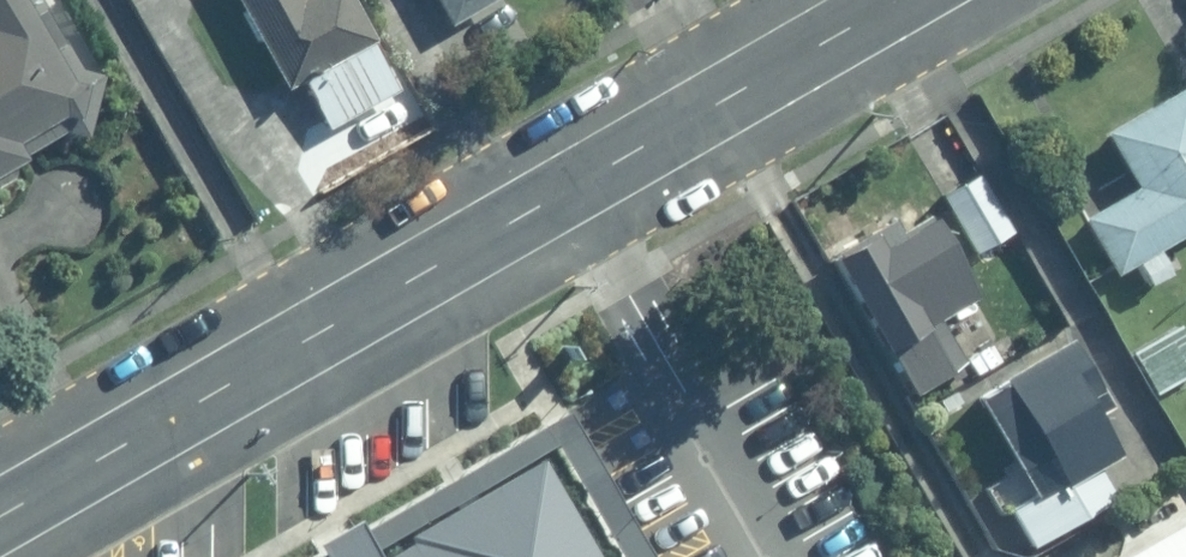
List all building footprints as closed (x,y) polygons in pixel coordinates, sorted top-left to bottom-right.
[(71,131),(93,136),(107,76),(86,71),(42,0),(0,0),(0,172),(71,131)] [(285,91),(302,82),(374,41),(352,0),(300,0),(237,0),(285,91)] [(458,23),(499,0),(444,0),(458,23)] [(398,92),(374,41),(302,82),(330,133),(398,92)] [(1090,222),(1120,275),(1185,237),(1185,90),(1113,131),(1146,190),(1090,222)] [(1006,229),(972,173),(936,191),(969,249),(1006,229)] [(866,229),(825,252),(906,394),(962,362),(937,317),(974,297),(925,212),(874,242),(866,229)] [(997,377),(971,393),(1014,466),(1029,457),(1038,472),(1048,464),(1055,475),(1059,482),(1093,463),(1112,452),(1091,411),(1105,403),(1067,333),(995,374),(997,377)] [(549,421),(377,518),(365,497),(328,519),(346,551),(336,556),(626,556),(549,421)] [(1059,482),(1055,475),(1006,506),(1028,545),(1111,497),(1093,463),(1059,482)] [(1182,517),(1114,556),(1185,556),(1185,524),(1182,517)]
